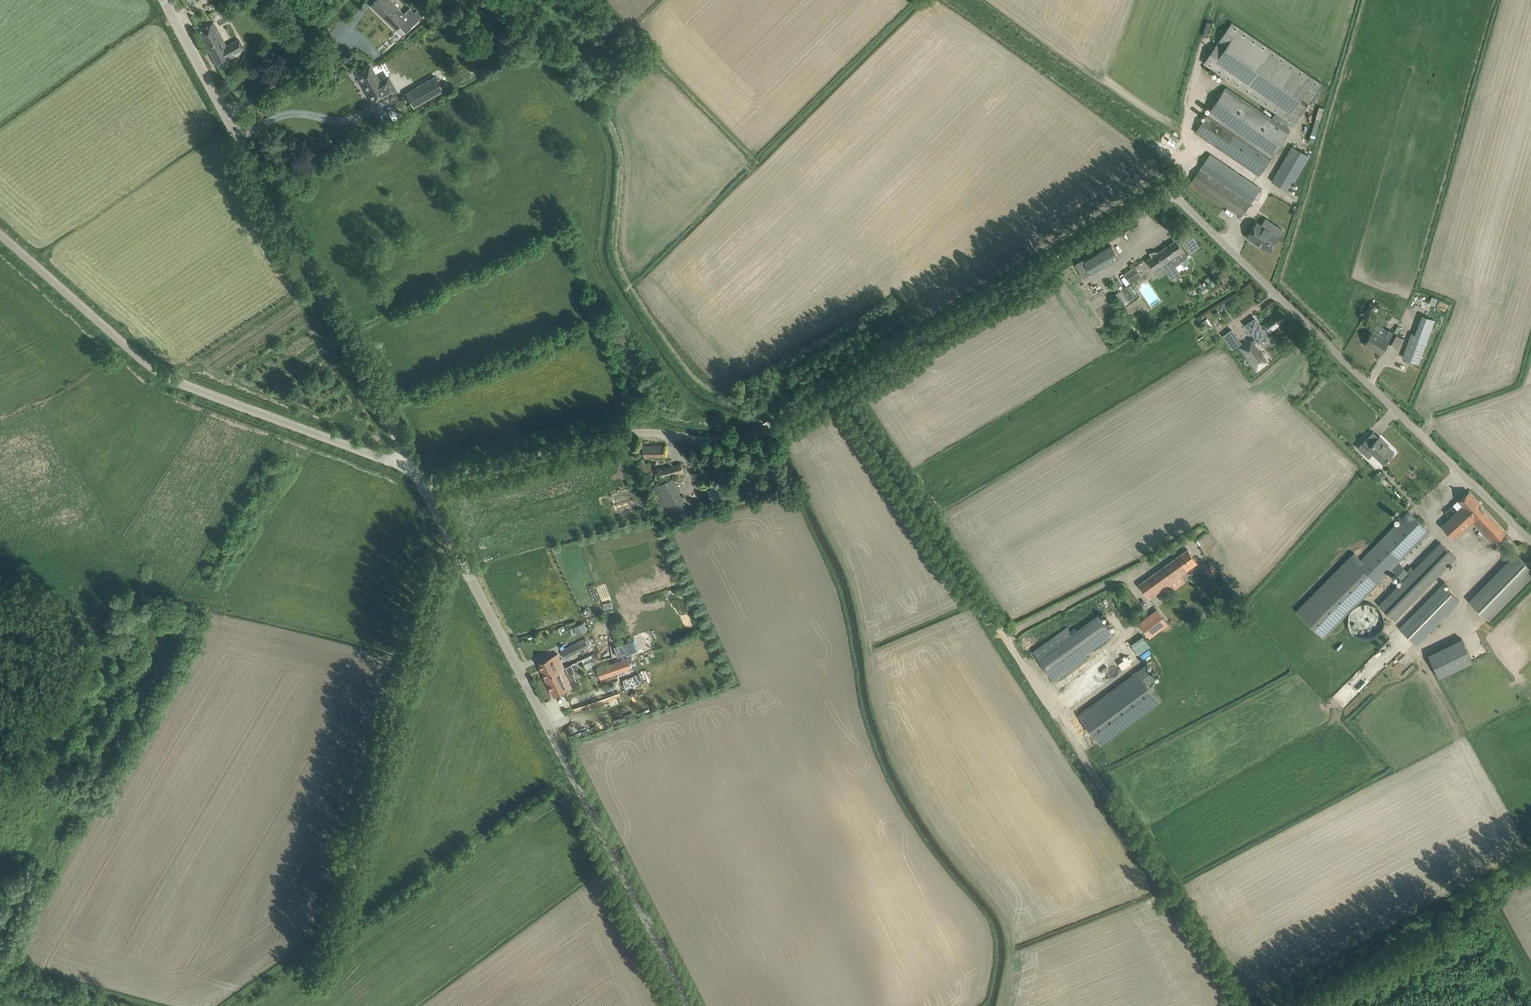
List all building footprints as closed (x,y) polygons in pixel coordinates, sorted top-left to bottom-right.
[(398,8),(391,0),(376,0),(371,5),(395,30),(399,26),(406,33),(424,14),(419,8),(414,13),(410,8),(404,14),(398,8)] [(439,11),(434,6),(427,13),(431,18),(439,11)] [(1227,87),(1197,131),(1260,175),(1291,131),(1289,130),(1294,124),(1295,125),(1323,84),(1233,22),(1205,62),(1279,113),(1274,119),(1227,87)] [(212,25),(210,25),(201,30),(200,30),(200,31),(199,31),(217,65),(235,55),(234,54),(243,49),(239,40),(224,48),(212,25)] [(379,82),(369,66),(364,68),(363,66),(361,68),(363,69),(358,72),(375,102),(395,90),(387,77),(379,82)] [(443,90),(435,76),(416,87),(424,101),(443,90)] [(1290,191),(1310,155),(1293,145),(1272,181),(1290,191)] [(1211,153),(1197,173),(1191,181),(1242,216),(1247,207),(1259,191),(1256,189),(1258,186),(1211,153)] [(1246,237),(1262,247),(1263,246),(1270,251),(1279,237),(1257,222),(1246,237)] [(1199,247),(1191,235),(1184,240),(1192,252),(1199,247)] [(1176,240),(1164,248),(1171,259),(1170,259),(1175,266),(1176,266),(1184,260),(1188,257),(1176,240)] [(1120,257),(1112,246),(1085,263),(1093,275),(1120,257)] [(1167,272),(1175,266),(1170,259),(1171,259),(1164,248),(1157,253),(1156,251),(1149,253),(1152,257),(1147,260),(1154,271),(1162,265),(1167,272)] [(1143,276),(1136,266),(1125,274),(1132,284),(1143,276)] [(1280,311),(1272,317),(1262,324),(1266,328),(1268,330),(1269,332),(1286,318),(1280,311)] [(1418,327),(1416,335),(1411,333),(1403,357),(1418,362),(1434,319),(1429,317),(1424,330),(1418,327)] [(1266,332),(1268,330),(1266,328),(1263,330),(1258,323),(1255,325),(1254,324),(1252,326),(1252,327),(1250,329),(1256,338),(1253,341),(1254,343),(1258,340),(1259,342),(1267,336),(1265,332),(1266,332)] [(1372,330),(1369,336),(1364,344),(1382,354),(1388,343),(1398,348),(1404,338),(1389,329),(1384,337),(1372,330)] [(1239,337),(1229,344),(1233,349),(1242,342),(1239,337)] [(1257,370),(1268,362),(1254,343),(1253,341),(1251,339),(1240,347),(1257,370)] [(1383,463),(1387,459),(1394,452),(1384,443),(1385,442),(1380,436),(1372,443),(1367,438),(1358,447),(1369,458),(1373,454),(1383,463)] [(666,445),(642,445),(645,458),(666,458),(666,445)] [(658,469),(661,478),(676,474),(676,477),(684,475),(681,463),(658,469)] [(673,478),(656,486),(670,517),(688,509),(673,478)] [(710,500),(719,499),(719,487),(709,488),(710,500)] [(1493,544),(1506,532),(1469,491),(1459,501),(1464,506),(1442,526),(1453,538),(1472,521),(1493,544)] [(1411,566),(1407,571),(1398,562),(1422,538),(1429,531),(1409,511),(1407,512),(1361,560),(1354,552),(1337,569),(1365,596),(1382,580),(1392,569),(1403,580),(1398,584),(1396,582),(1392,586),(1394,589),(1379,604),(1395,620),(1409,606),(1436,578),(1452,561),(1456,557),(1440,542),(1414,569),(1411,566)] [(1178,556),(1188,570),(1198,563),(1188,549),(1178,556)] [(1469,601),(1488,620),(1530,576),(1530,568),(1516,553),(1469,601)] [(1139,584),(1145,592),(1149,598),(1188,570),(1178,556),(1139,584)] [(1202,565),(1189,575),(1197,586),(1198,584),(1201,587),(1212,578),(1211,577),(1218,572),(1210,562),(1203,567),(1202,565)] [(1337,569),(1297,610),(1325,638),(1328,634),(1365,596),(1337,569)] [(1459,601),(1443,585),(1399,628),(1416,645),(1459,601)] [(1384,626),(1385,622),(1384,617),(1382,613),(1380,609),(1376,606),(1371,604),(1366,604),(1361,604),(1358,606),(1354,608),(1351,612),(1349,616),(1349,622),(1349,627),(1351,631),(1354,635),(1358,637),(1361,639),(1366,639),(1371,639),(1376,637),(1380,634),(1382,630),(1384,626)] [(1168,624),(1157,609),(1139,623),(1150,637),(1168,624)] [(1085,653),(1113,633),(1099,614),(1072,634),(1067,627),(1033,652),(1052,677),(1055,680),(1088,656),(1085,653)] [(1138,653),(1150,645),(1143,635),(1131,642),(1138,653)] [(585,638),(560,650),(564,658),(589,646),(585,638)] [(1440,678),(1473,661),(1462,638),(1429,654),(1440,678)] [(678,652),(695,647),(692,639),(675,644),(678,652)] [(634,640),(614,647),(618,657),(638,651),(634,640)] [(538,663),(554,696),(578,684),(572,673),(568,675),(558,654),(538,663)] [(621,661),(598,669),(601,679),(624,670),(621,661)] [(1156,678),(1146,665),(1078,715),(1100,745),(1160,701),(1148,684),(1156,678)] [(640,672),(622,679),(625,688),(643,682),(640,672)]
